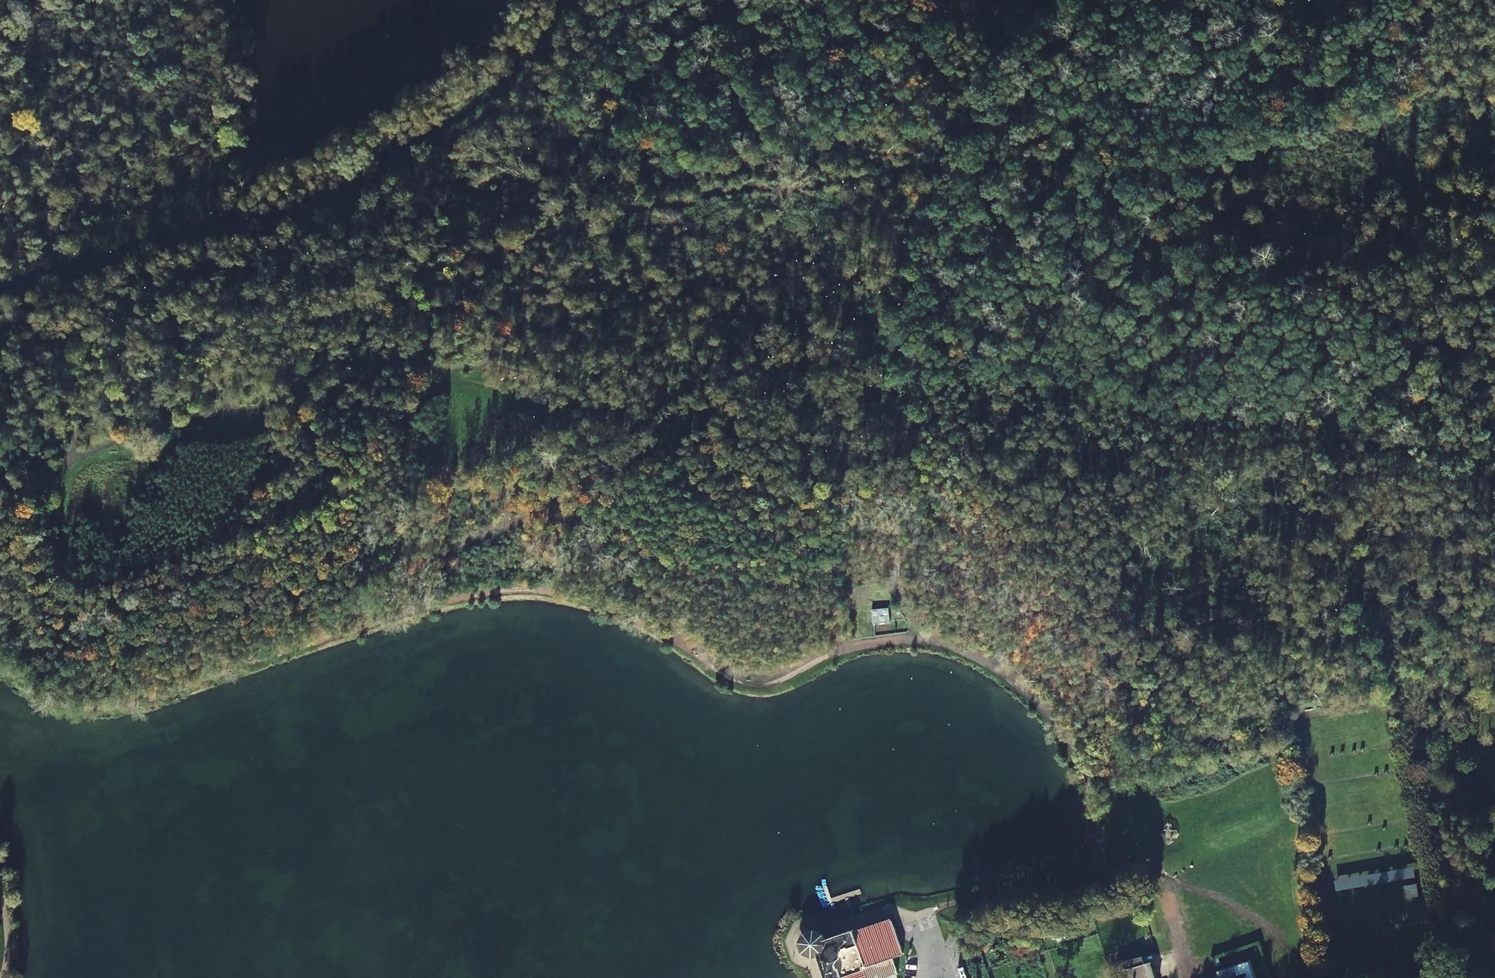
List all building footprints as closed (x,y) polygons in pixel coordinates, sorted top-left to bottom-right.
[(873,609),(873,631),(890,630),(890,608),(873,609)] [(1317,730),(1303,732),(1304,744),(1319,743),(1317,730)] [(893,957),(904,954),(900,940),(895,927),(893,921),(882,925),(893,957)] [(899,975),(893,957),(882,925),(856,933),(855,930),(828,938),(826,933),(823,932),(840,977),(897,977),(899,975)] [(823,932),(817,929),(806,931),(800,941),(805,954),(815,958),(819,956),(826,977),(840,977),(823,932)] [(1146,963),(1143,955),(1122,961),(1125,970),(1130,969),(1133,977),(1157,977),(1154,969),(1151,970),(1149,963),(1146,963)] [(1250,960),(1217,971),(1219,977),(1256,977),(1250,960)]
